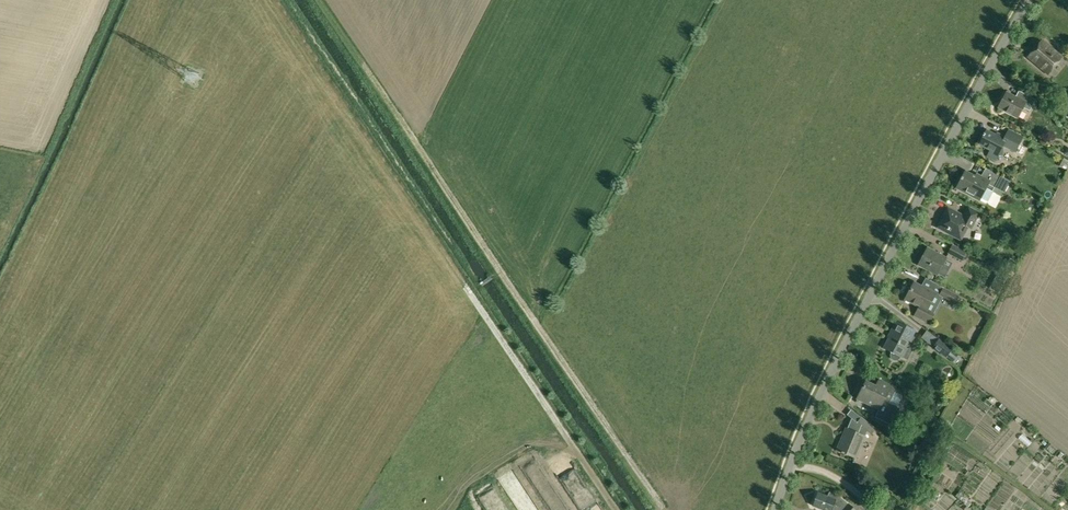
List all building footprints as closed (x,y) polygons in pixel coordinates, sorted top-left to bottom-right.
[(1028,57),(1049,75),(1063,58),(1043,40),(1028,57)] [(1019,91),(1016,97),(1007,92),(998,108),(1017,118),(1022,108),(1030,111),(1036,99),(1019,91)] [(985,134),(980,144),(992,150),(988,156),(996,160),(999,155),(1003,155),(1004,146),(1016,152),(1022,140),(1008,132),(1004,140),(987,131),(986,134),(985,134)] [(1058,165),(1067,170),(1067,169),(1067,161),(1062,158),(1058,165)] [(966,172),(958,188),(981,200),(985,203),(988,202),(995,188),(1004,193),(1010,181),(986,169),(981,179),(966,172)] [(969,207),(964,216),(972,221),(970,224),(974,226),(981,213),(969,207)] [(972,221),(964,216),(949,208),(939,227),(962,240),(970,224),(972,221)] [(949,253),(963,260),(967,253),(954,245),(949,253)] [(920,265),(938,275),(947,258),(929,248),(920,265)] [(906,300),(922,308),(917,316),(929,323),(934,313),(928,310),(937,293),(915,282),(906,300)] [(941,295),(956,303),(960,296),(944,288),(941,295)] [(889,338),(884,348),(904,358),(908,360),(913,350),(909,348),(912,341),(911,341),(916,331),(896,321),(888,338),(889,338)] [(921,338),(933,347),(947,358),(947,357),(955,364),(961,357),(952,350),(939,339),(927,330),(921,338)] [(866,381),(857,399),(880,410),(885,399),(890,402),(890,401),(894,403),(901,390),(879,380),(876,386),(866,381)] [(837,450),(857,458),(866,437),(865,436),(867,430),(872,434),(876,429),(862,418),(858,423),(852,419),(848,429),(846,428),(837,450)] [(895,434),(892,438),(900,445),(903,441),(895,434)] [(976,456),(970,462),(975,466),(980,460),(976,456)] [(506,480),(511,488),(522,482),(517,474),(506,480)] [(523,509),(538,509),(540,509),(527,487),(514,495),(523,509)] [(824,509),(857,509),(849,503),(848,504),(838,496),(829,493),(828,497),(818,493),(813,506),(824,509)]
